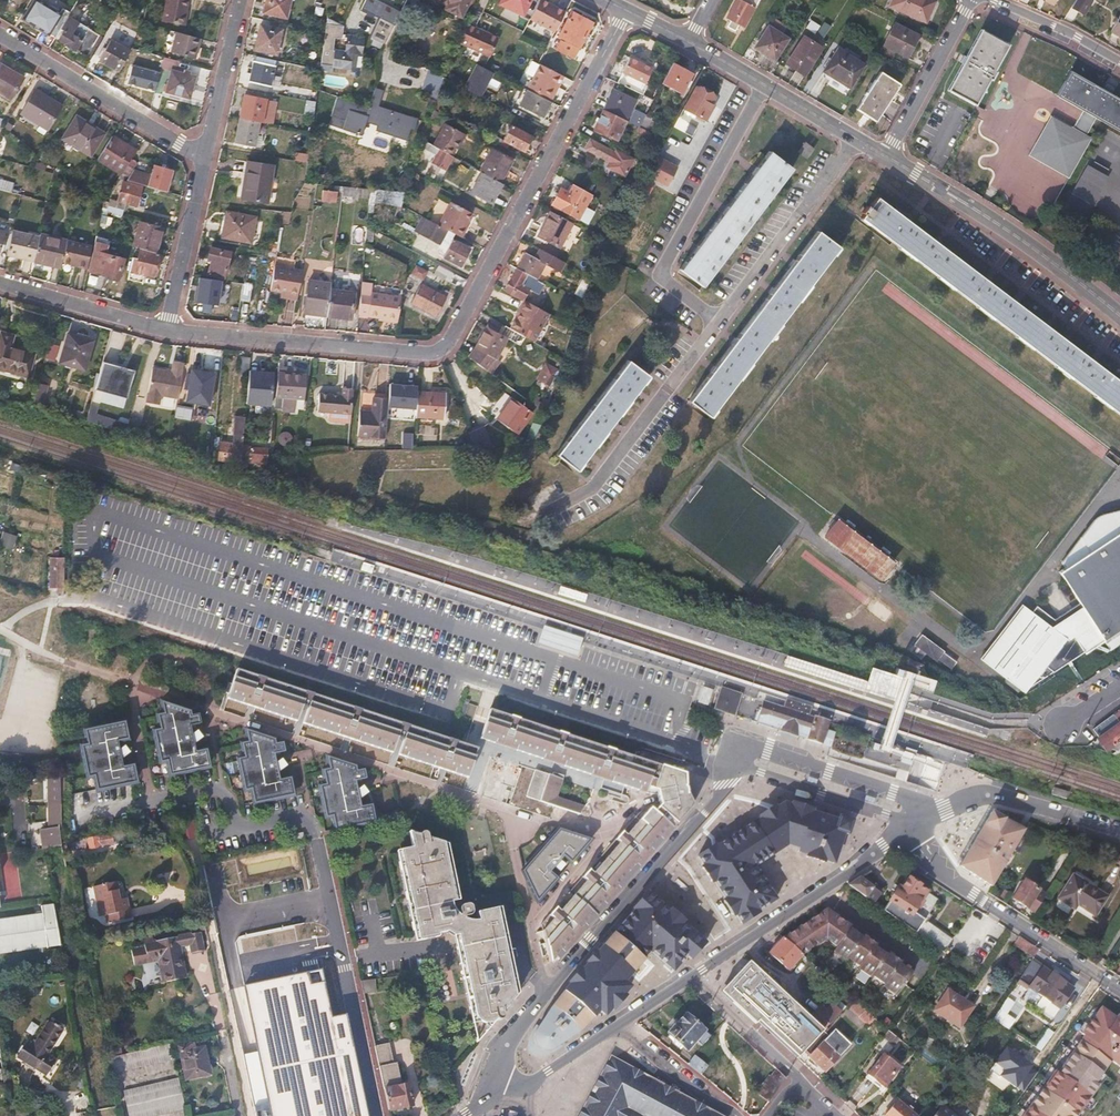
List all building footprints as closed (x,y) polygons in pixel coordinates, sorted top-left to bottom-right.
[(68,17),(70,13),(63,9),(60,14),(38,0),(35,0),(23,19),(54,39),(62,26),(68,17)] [(182,27),(188,1),(186,1),(187,0),(165,0),(161,22),(182,27)] [(286,18),(290,0),(267,0),(264,13),(286,18)] [(361,10),(380,18),(369,41),(384,48),(400,12),(375,0),(366,0),(361,10)] [(447,5),(446,9),(462,17),(466,9),(463,7),(466,0),(437,0),(447,5)] [(531,0),(503,0),(500,5),(523,16),(531,0)] [(540,0),(531,19),(555,32),(565,13),(540,0)] [(726,18),(733,22),(731,24),(736,27),(738,24),(743,27),(758,0),(736,0),(726,18)] [(889,6),(926,22),(935,1),(932,0),(892,0),(889,6)] [(1084,15),(1094,0),(1076,0),(1071,6),(1084,15)] [(593,25),(595,21),(575,9),(572,13),(593,25)] [(806,21),(788,10),(782,19),(800,30),(806,21)] [(559,36),(580,47),(591,24),(571,14),(559,36)] [(1111,31),(1119,36),(1119,14),(1111,31)] [(88,30),(68,17),(62,26),(59,31),(63,33),(57,41),(64,46),(64,47),(73,53),(76,48),(78,50),(84,40),(82,39),(88,30)] [(326,23),(320,66),(355,71),(357,58),(363,58),(365,39),(347,36),(344,52),(333,51),(335,39),(342,40),(344,25),(326,23)] [(894,24),(883,45),(907,57),(917,35),(894,24)] [(468,25),(459,44),(490,57),(498,39),(468,25)] [(768,25),(755,47),(776,60),(789,38),(768,25)] [(282,30),(261,26),(255,50),(277,55),(282,30)] [(981,30),(948,90),(975,105),(989,79),(992,80),(996,72),(994,70),(1008,45),(981,30)] [(199,39),(175,33),(170,53),(193,60),(199,39)] [(803,36),(786,63),(804,75),(822,48),(803,36)] [(118,72),(129,50),(111,40),(100,62),(118,72)] [(838,48),(823,72),(850,88),(864,65),(838,48)] [(277,61),(256,57),(255,62),(253,61),(249,81),(271,86),(277,61)] [(629,59),(623,72),(645,83),(651,69),(629,59)] [(552,97),(564,73),(539,60),(526,83),(552,97)] [(693,73),(673,62),(661,85),(681,96),(693,73)] [(23,78),(0,64),(0,93),(11,99),(23,78)] [(501,77),(478,65),(466,86),(474,91),(481,76),(497,84),(501,77)] [(160,73),(133,66),(128,84),(155,92),(160,73)] [(172,70),(166,92),(189,98),(195,76),(191,75),(192,72),(185,70),(184,73),(172,70)] [(444,78),(429,70),(423,89),(439,94),(444,78)] [(880,71),(857,109),(876,121),(900,84),(880,71)] [(1070,71),(1056,96),(1082,110),(1073,127),(1051,115),(1028,155),(1068,178),(1091,137),(1086,134),(1095,118),(1119,132),(1119,99),(1070,71)] [(718,100),(695,87),(684,109),(694,114),(693,116),(702,121),(703,119),(707,121),(718,100)] [(35,89),(20,113),(48,130),(63,106),(35,89)] [(382,92),(374,90),(368,108),(366,117),(350,112),(345,129),(362,135),(366,122),(379,126),(378,130),(407,140),(410,129),(414,130),(418,120),(378,107),(382,92)] [(551,103),(528,91),(521,106),(542,118),(551,103)] [(613,91),(604,110),(626,121),(636,101),(613,91)] [(240,119),(261,123),(268,124),(272,101),(245,96),(240,119)] [(316,102),(308,100),(306,107),(315,109),(316,102)] [(656,103),(652,111),(673,122),(677,114),(669,109),(670,107),(663,104),(662,106),(656,103)] [(626,121),(604,110),(594,129),(617,140),(626,121)] [(645,115),(638,127),(650,132),(654,123),(651,121),(652,119),(645,115)] [(104,133),(76,116),(61,142),(69,147),(72,143),(91,155),(104,133)] [(259,133),(261,123),(240,119),(236,143),(256,147),(257,146),(260,147),(263,134),(259,133)] [(424,140),(428,143),(438,148),(443,138),(439,136),(443,127),(430,120),(424,140)] [(505,141),(524,151),(533,134),(514,124),(505,141)] [(650,132),(638,127),(636,132),(647,137),(650,132)] [(700,153),(711,133),(704,129),(692,149),(700,153)] [(136,150),(112,136),(98,159),(121,174),(136,150)] [(590,140),(586,149),(611,162),(615,152),(590,140)] [(453,156),(438,148),(428,143),(421,157),(431,163),(427,171),(442,178),(453,156)] [(806,159),(814,149),(808,144),(800,154),(806,159)] [(482,172),(501,182),(513,162),(491,150),(480,171),(482,172)] [(680,269),(703,287),(792,169),(769,152),(680,269)] [(308,163),(309,155),(296,153),(295,161),(308,163)] [(668,184),(676,162),(654,155),(647,177),(668,184)] [(1088,160),(1061,207),(1083,220),(1110,172),(1088,160)] [(243,199),(267,202),(273,167),(248,163),(243,199)] [(134,171),(128,180),(168,192),(173,171),(153,166),(150,175),(134,171)] [(503,183),(501,182),(482,172),(471,192),(492,204),(503,183)] [(21,195),(33,198),(35,188),(0,179),(0,189),(21,195)] [(137,205),(142,187),(123,182),(118,200),(111,199),(110,202),(110,204),(125,209),(128,210),(129,203),(137,205)] [(352,197),(369,199),(370,189),(343,187),(341,203),(352,203),(352,197)] [(561,189),(552,205),(579,219),(591,196),(573,187),(569,193),(561,189)] [(382,190),(370,189),(369,199),(381,200),(382,190)] [(323,191),(322,201),(337,202),(338,192),(323,191)] [(877,197),(861,218),(1119,415),(1119,382),(877,197)] [(110,202),(104,200),(102,209),(123,215),(125,209),(110,204),(110,202)] [(292,213),(283,212),(281,224),(291,225),(293,213),(292,213)] [(224,238),(251,242),(255,218),(228,213),(224,238)] [(559,247),(572,224),(551,214),(538,237),(559,247)] [(421,235),(429,220),(425,218),(417,233),(421,235)] [(134,246),(141,248),(156,253),(164,227),(140,220),(133,246),(134,246)] [(442,246),(450,231),(429,220),(421,235),(442,246)] [(386,237),(367,226),(365,244),(373,248),(374,235),(384,241),(386,237)] [(610,229),(604,238),(610,241),(611,242),(616,232),(610,229)] [(7,254),(34,261),(40,237),(13,230),(7,254)] [(440,249),(446,253),(453,239),(456,235),(450,231),(442,246),(440,249)] [(710,417),(838,247),(818,231),(689,401),(710,417)] [(61,268),(62,263),(66,245),(67,239),(41,233),(40,237),(34,261),(34,262),(61,268)] [(110,240),(96,236),(88,271),(119,279),(124,259),(107,253),(110,240)] [(610,241),(604,238),(602,238),(592,257),(600,261),(610,241)] [(446,253),(443,257),(461,267),(471,249),(453,239),(446,253)] [(66,245),(62,263),(82,268),(86,249),(66,245)] [(159,253),(156,253),(141,248),(136,272),(139,273),(136,288),(150,292),(159,253)] [(225,278),(230,252),(210,248),(208,259),(211,260),(208,274),(225,278)] [(613,253),(611,258),(622,263),(625,258),(613,253)] [(518,269),(535,279),(538,280),(545,265),(525,255),(518,269)] [(411,274),(422,280),(427,270),(416,264),(411,274)] [(271,265),(270,296),(298,297),(300,266),(271,265)] [(467,280),(439,266),(435,274),(462,289),(467,280)] [(535,279),(518,269),(515,274),(512,273),(508,280),(511,281),(506,292),(522,301),(535,279)] [(328,312),(331,289),(331,283),(308,280),(305,309),(328,312)] [(575,294),(581,297),(589,283),(582,280),(575,294)] [(244,282),(244,284),(241,300),(250,302),(253,284),(244,282)] [(373,284),(362,283),(359,316),(373,317),(380,318),(380,316),(398,319),(401,299),(372,295),(373,284)] [(436,315),(447,295),(424,283),(413,303),(436,315)] [(355,293),(331,289),(328,312),(327,318),(327,319),(352,322),(355,293)] [(549,315),(524,302),(510,328),(535,341),(549,315)] [(328,312),(305,309),(304,315),(327,318),(328,312)] [(476,350),(469,358),(490,373),(499,361),(496,358),(507,338),(487,327),(476,350)] [(0,339),(0,368),(28,376),(35,351),(13,345),(15,336),(2,332),(0,339)] [(93,341),(69,334),(60,362),(85,369),(93,341)] [(249,372),(250,358),(242,357),(241,371),(249,372)] [(556,455),(577,470),(648,376),(628,360),(556,455)] [(179,388),(183,368),(156,364),(153,383),(179,388)] [(123,370),(112,367),(105,392),(126,398),(134,371),(123,368),(123,370)] [(193,370),(189,389),(211,393),(214,374),(193,370)] [(554,387),(557,378),(542,371),(538,379),(554,387)] [(307,374),(278,372),(276,397),(283,397),(282,409),(295,410),(296,396),(291,396),(292,386),(306,387),(307,374)] [(49,385),(39,382),(33,402),(43,405),(49,385)] [(333,394),(332,411),(352,412),(354,388),(344,387),(343,395),(333,394)] [(446,393),(417,391),(415,416),(444,419),(446,393)] [(332,411),(333,394),(320,393),(320,410),(332,411)] [(145,397),(137,395),(133,407),(141,409),(145,397)] [(497,420),(517,433),(532,412),(513,399),(497,420)] [(399,401),(389,400),(385,449),(413,449),(413,441),(396,439),(399,401)] [(375,429),(384,430),(386,402),(377,401),(375,429)] [(140,415),(136,429),(144,431),(148,418),(140,415)] [(220,460),(241,462),(242,445),(245,418),(236,417),(233,444),(221,443),(220,460)] [(484,427),(469,432),(476,448),(493,448),(484,427)] [(268,447),(242,445),(241,462),(240,470),(247,471),(248,462),(266,464),(268,447)] [(1081,604),(1056,621),(1036,607),(1032,613),(1023,607),(981,660),(1022,693),(1093,649),(1094,650),(1108,653),(1119,645),(1119,511),(1098,517),(1062,563),(1066,568),(1060,572),(1081,604)] [(900,564),(840,518),(825,537),(880,579),(885,573),(890,576),(900,564)] [(13,548),(17,534),(3,530),(0,539),(0,544),(13,548)] [(49,555),(49,588),(65,588),(65,554),(49,555)] [(125,598),(151,599),(151,590),(125,588),(125,598)] [(183,593),(179,604),(200,612),(204,601),(183,593)] [(325,618),(328,610),(310,604),(308,611),(325,618)] [(544,634),(540,644),(551,647),(560,650),(574,654),(576,655),(578,656),(580,656),(584,643),(585,639),(579,637),(566,633),(546,626),(545,631),(544,634)] [(958,662),(944,653),(945,652),(923,635),(911,651),(923,660),(927,654),(938,662),(939,659),(952,669),(958,662)] [(332,642),(329,651),(349,659),(352,650),(332,642)] [(375,666),(378,656),(362,650),(358,660),(375,666)] [(867,681),(786,655),(782,666),(863,692),(867,681)] [(517,671),(518,665),(498,660),(497,666),(517,671)] [(388,663),(385,671),(403,678),(406,669),(388,663)] [(481,745),(241,665),(230,696),(253,704),(302,720),(352,737),(397,752),(445,768),(470,776),(481,745)] [(871,667),(867,681),(863,692),(895,703),(904,677),(897,675),(871,667)] [(893,673),(899,675),(900,672),(902,669),(895,667),(893,673)] [(451,693),(456,674),(435,668),(433,674),(450,678),(446,691),(451,693)] [(711,707),(716,690),(704,686),(699,703),(711,707)] [(742,694),(721,687),(714,709),(723,711),(736,715),(742,694)] [(763,700),(756,723),(773,728),(786,732),(790,733),(793,735),(804,738),(831,747),(836,732),(827,729),(830,722),(819,718),(812,716),(813,712),(815,707),(785,697),(784,702),(782,707),(763,700)] [(199,723),(198,716),(198,712),(164,701),(166,712),(167,718),(169,728),(162,729),(168,759),(175,758),(177,772),(208,766),(205,752),(196,753),(190,724),(199,723)] [(659,761),(488,706),(478,733),(570,764),(599,773),(644,788),(645,784),(654,787),(658,794),(686,789),(682,768),(659,761)] [(125,722),(124,721),(112,723),(88,728),(91,743),(84,745),(90,776),(97,774),(100,787),(137,780),(134,767),(120,769),(114,738),(127,735),(125,722)] [(1119,747),(1119,722),(1098,738),(1104,747),(1115,751),(1119,747)] [(275,777),(270,750),(279,749),(278,742),(271,743),(270,738),(244,729),(245,741),(247,755),(239,757),(245,784),(253,782),(256,798),(288,792),(284,776),(275,777)] [(870,746),(876,748),(877,745),(878,742),(872,740),(870,746)] [(916,753),(917,751),(907,747),(906,750),(905,753),(904,758),(914,761),(915,757),(916,753)] [(1119,756),(1119,747),(1115,751),(1111,754),(1119,757),(1119,756)] [(357,805),(350,777),(358,776),(357,767),(323,756),(325,768),(328,782),(321,783),(327,812),(334,811),(337,826),(367,820),(364,804),(357,805)] [(590,803),(599,773),(570,764),(564,781),(536,772),(529,795),(579,811),(590,803)] [(61,805),(61,778),(48,780),(49,805),(61,805)] [(553,964),(690,805),(685,796),(653,806),(648,812),(644,809),(634,820),(631,818),(536,925),(548,963),(549,962),(553,964)] [(785,801),(696,857),(744,926),(782,903),(757,869),(795,848),(841,865),(851,837),(853,837),(858,822),(845,818),(845,819),(785,801)] [(61,824),(61,805),(49,805),(49,824),(61,824)] [(994,885),(1027,830),(992,810),(960,866),(994,885)] [(196,837),(192,820),(178,822),(181,839),(196,837)] [(61,843),(61,824),(49,824),(49,829),(58,828),(61,843)] [(61,843),(58,828),(49,829),(40,830),(43,850),(44,849),(61,846),(61,843)] [(567,860),(586,838),(555,828),(540,846),(551,856),(553,853),(557,856),(559,853),(567,860)] [(122,844),(121,833),(87,839),(89,850),(122,844)] [(302,833),(293,835),(294,838),(294,841),(300,840),(304,839),(302,833)] [(477,1041),(518,997),(504,910),(476,914),(461,907),(448,847),(411,833),(412,851),(399,854),(420,944),(451,938),(459,943),(477,1041)] [(552,877),(544,870),(547,867),(544,864),(551,856),(540,846),(519,870),(532,900),(552,877)] [(1108,897),(1073,875),(1058,898),(1075,909),(1079,905),(1096,916),(1108,897)] [(879,893),(858,878),(846,885),(872,903),(879,893)] [(928,921),(931,916),(928,914),(938,899),(919,887),(920,885),(909,878),(902,888),(899,886),(890,899),(891,900),(883,911),(939,949),(944,953),(953,940),(928,921)] [(1039,890),(1024,881),(1013,899),(1027,908),(1036,913),(1047,895),(1039,890)] [(117,883),(95,888),(101,916),(106,915),(108,923),(130,918),(129,913),(126,899),(121,901),(120,897),(117,883)] [(674,970),(710,945),(646,894),(573,976),(544,1016),(528,1041),(530,1052),(534,1057),(542,1058),(548,1057),(635,997),(628,990),(657,956),(674,970)] [(61,947),(54,905),(42,906),(42,914),(0,919),(0,955),(61,947)] [(838,947),(850,929),(852,927),(826,909),(819,915),(821,918),(816,920),(814,917),(783,938),(803,955),(827,938),(838,947)] [(849,957),(862,938),(850,929),(838,947),(834,952),(847,961),(849,957)] [(190,935),(145,944),(146,948),(134,951),(136,965),(159,960),(163,981),(186,977),(180,946),(191,944),(192,952),(203,949),(200,935),(191,937),(190,935)] [(863,967),(876,947),(877,945),(864,936),(862,938),(849,957),(863,967)] [(1040,950),(1020,937),(1016,943),(1014,945),(1016,946),(1034,958),(1040,950)] [(789,970),(803,955),(783,938),(769,953),(789,970)] [(874,975),(887,956),(876,947),(863,967),(860,971),(871,978),(874,975)] [(939,961),(944,953),(939,949),(934,957),(939,961)] [(887,984),(901,965),(902,963),(889,953),(887,956),(874,975),(887,984)] [(1074,988),(1042,967),(1041,968),(1032,961),(1019,980),(1036,992),(1033,997),(1043,1004),(1047,999),(1060,1008),(1074,988)] [(900,993),(914,974),(901,965),(887,984),(885,987),(898,996),(900,993)] [(728,994),(797,1058),(805,1050),(824,1030),(807,1016),(758,972),(756,969),(728,994)] [(244,987),(273,1115),(366,1115),(344,1017),(331,1020),(323,983),(311,985),(308,973),(244,987)] [(959,1028),(973,1007),(948,990),(934,1011),(959,1028)] [(866,1009),(856,1001),(854,999),(848,1005),(860,1016),(866,1009)] [(1060,1008),(1047,999),(1043,1004),(1057,1013),(1060,1008)] [(824,1030),(847,1007),(841,1002),(834,1008),(830,1005),(826,1009),(819,1003),(807,1016),(824,1030)] [(1102,1007),(1025,1115),(1072,1115),(1112,1060),(1119,1066),(1119,1019),(1102,1007)] [(869,1025),(876,1017),(869,1011),(866,1009),(860,1016),(859,1017),(869,1025)] [(686,1014),(668,1034),(687,1051),(695,1042),(701,1046),(710,1036),(686,1014)] [(33,1048),(28,1045),(19,1058),(45,1075),(54,1061),(47,1057),(62,1032),(48,1023),(33,1048)] [(837,1057),(850,1044),(835,1031),(830,1036),(824,1030),(805,1050),(811,1055),(809,1056),(826,1071),(838,1058),(837,1057)] [(174,1059),(170,1041),(107,1056),(111,1074),(174,1059)] [(375,1047),(389,1111),(413,1106),(408,1085),(399,1087),(390,1044),(375,1047)] [(194,1045),(179,1048),(186,1080),(200,1076),(205,1078),(208,1077),(211,1076),(212,1073),(212,1070),(209,1066),(204,1047),(195,1049),(194,1045)] [(882,1055),(868,1074),(885,1087),(899,1068),(882,1055)] [(606,1057),(574,1115),(715,1115),(606,1057)] [(707,1066),(696,1057),(689,1065),(700,1074),(707,1066)] [(706,1078),(712,1070),(707,1066),(700,1074),(706,1078)] [(769,1101),(787,1078),(786,1078),(778,1070),(773,1076),(771,1075),(758,1092),(769,1101)] [(179,1080),(125,1093),(130,1115),(151,1115),(185,1108),(179,1080)] [(897,1100),(884,1115),(917,1115),(897,1100)] [(942,1106),(934,1115),(954,1115),(942,1106)]
